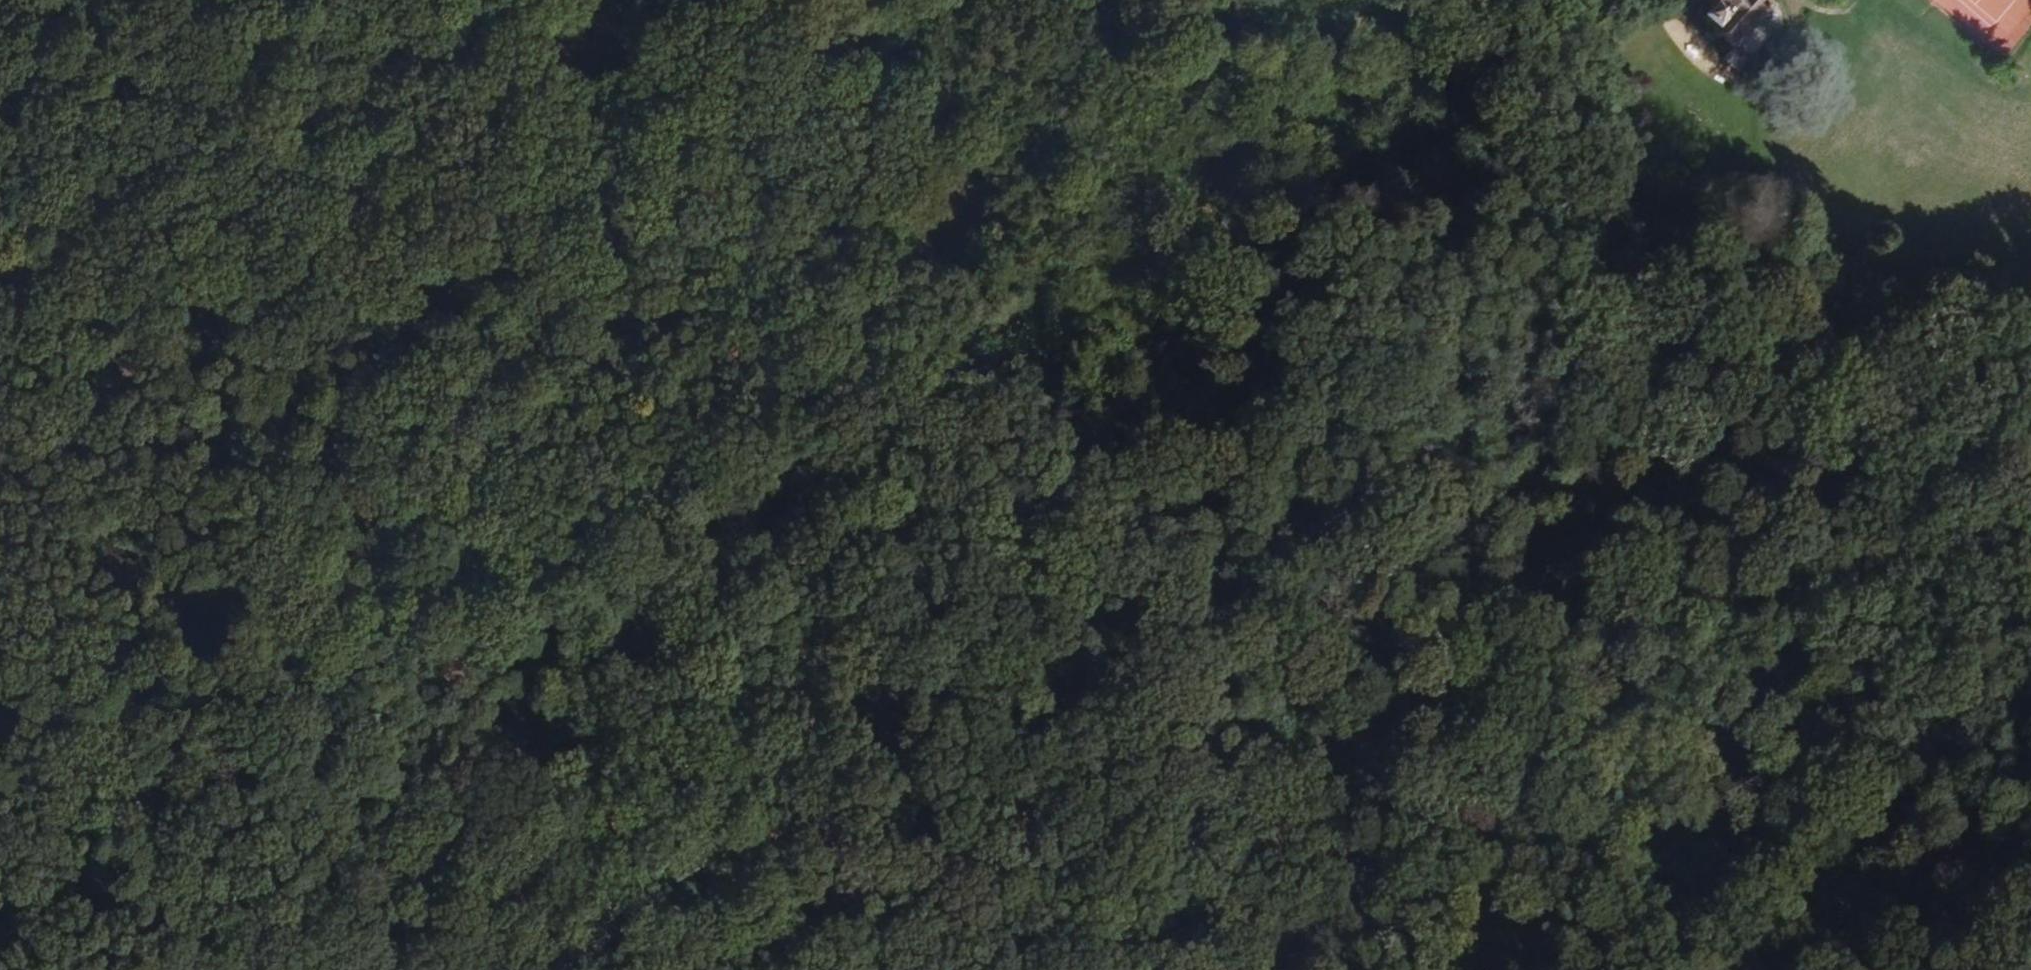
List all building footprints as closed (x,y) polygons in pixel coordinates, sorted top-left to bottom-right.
[(1716,22),(1722,16),(1703,0),(1675,0),(1647,31),(1680,61),(1692,47),(1711,64),(1735,40),(1716,22)]
